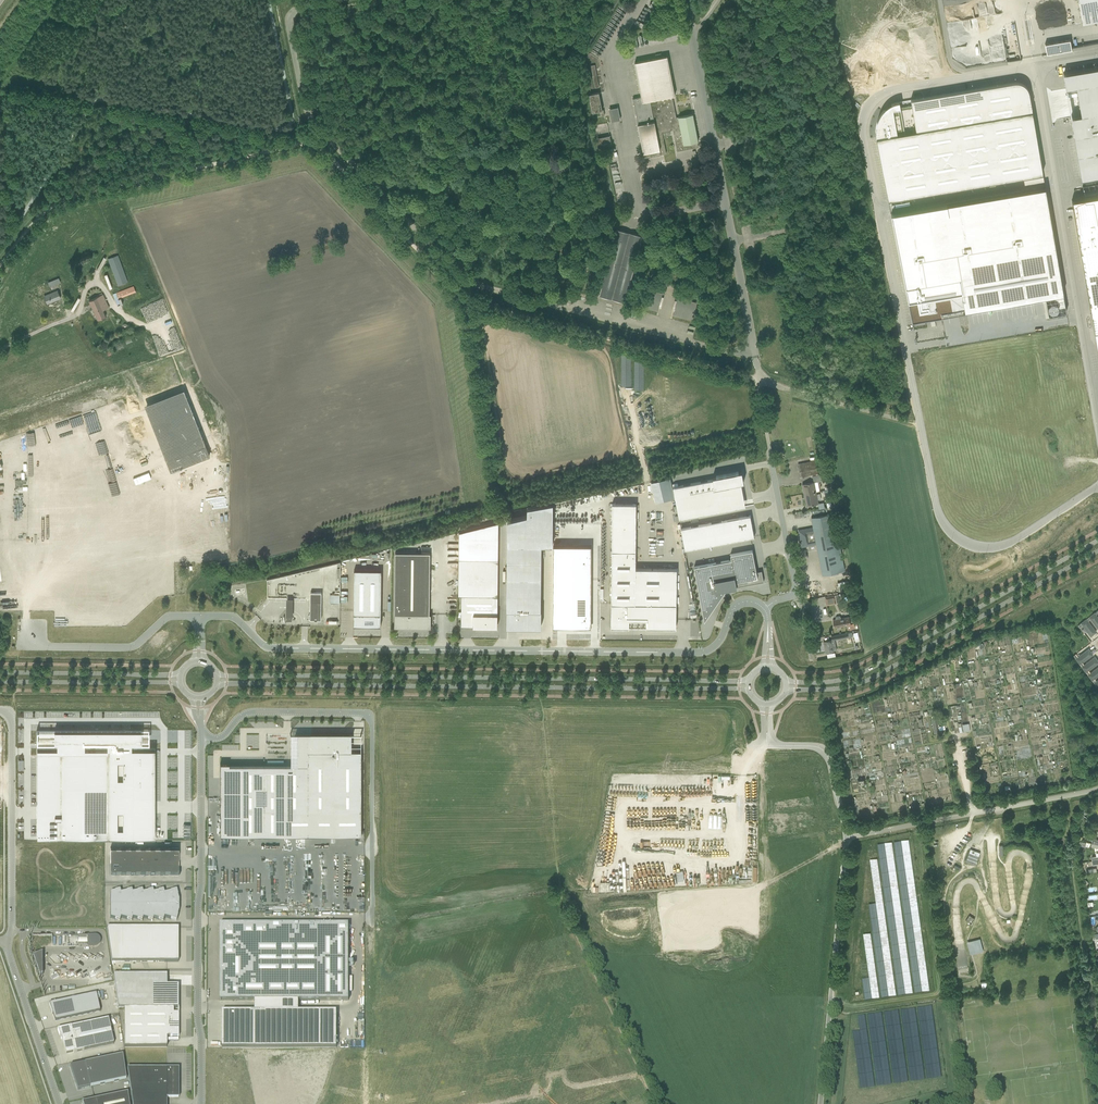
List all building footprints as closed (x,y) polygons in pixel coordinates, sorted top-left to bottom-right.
[(1082,22),(1097,19),(1097,0),(1079,0),(1082,22)] [(1071,47),(1070,40),(1045,44),(1047,54),(1072,50),(1071,48),(1071,47)] [(674,106),(673,106),(672,104),(673,104),(672,96),(675,95),(667,56),(635,63),(641,97),(633,99),(634,104),(636,103),(640,124),(638,124),(643,153),(659,150),(660,154),(663,154),(666,153),(666,152),(666,151),(665,151),(663,139),(663,137),(662,132),(671,130),(671,127),(672,127),(673,130),(677,151),(683,150),(683,149),(684,149),(685,150),(698,147),(697,142),(698,142),(698,141),(693,114),(689,115),(680,117),(679,117),(676,117),(674,106)] [(598,81),(597,76),(595,65),(591,66),(593,77),(594,82),(595,88),(599,87),(598,81)] [(1063,74),(1066,89),(1076,87),(1081,115),(1070,117),(1072,124),(1071,124),(1072,124),(1073,124),(1073,125),(1072,126),(1073,131),(1074,131),(1075,134),(1073,135),(1074,135),(1081,180),(1097,177),(1097,68),(1063,74)] [(876,129),(876,131),(876,132),(876,134),(876,135),(876,136),(876,137),(883,172),(888,200),(910,196),(1023,177),(1024,185),(1044,182),(1035,131),(1029,92),(1029,91),(1028,90),(1028,89),(1027,88),(1026,87),(1026,86),(1025,85),(1024,85),(1023,84),(1022,84),(1021,83),(1020,83),(1019,82),(1018,82),(1017,82),(1016,82),(1015,82),(1014,82),(962,91),(921,98),(911,100),(912,105),(900,108),(883,110),(882,111),(882,112),(881,113),(880,115),(879,117),(878,119),(878,120),(877,121),(877,122),(877,123),(876,124),(876,125),(876,126),(876,128),(876,129)] [(601,116),(605,115),(603,110),(602,110),(599,93),(591,94),(589,95),(591,102),(593,112),(600,111),(601,116)] [(610,111),(612,124),(621,122),(619,109),(610,111)] [(612,147),(610,138),(597,140),(599,149),(612,147)] [(1045,188),(891,214),(912,321),(942,316),(941,311),(964,308),(964,311),(965,310),(965,311),(1042,298),(1043,297),(1043,298),(1044,298),(1045,298),(1045,297),(1063,294),(1045,188)] [(1072,200),(1073,211),(1094,331),(1097,348),(1097,196),(1084,198),(1072,200)] [(608,264),(607,268),(605,274),(599,296),(625,302),(630,281),(632,275),(642,236),(639,236),(619,230),(617,230),(608,264)] [(117,285),(128,281),(118,255),(107,259),(117,285)] [(115,299),(135,292),(133,286),(113,294),(115,299)] [(646,305),(646,307),(646,308),(657,311),(658,311),(659,308),(662,295),(662,293),(650,290),(647,303),(646,305)] [(60,298),(58,293),(57,291),(44,296),(47,304),(60,298)] [(103,310),(109,307),(103,294),(89,301),(97,320),(106,316),(103,310)] [(132,322),(140,319),(132,298),(124,301),(125,304),(123,305),(126,311),(127,310),(132,322)] [(673,315),(693,320),(694,316),(697,303),(677,298),(677,299),(674,311),(673,315)] [(144,321),(153,317),(149,308),(140,312),(144,321)] [(147,409),(170,471),(210,456),(187,394),(147,409)] [(801,478),(818,475),(815,460),(798,464),(801,478)] [(713,480),(673,487),(679,519),(731,509),(730,504),(744,501),(741,483),(744,482),(742,472),(712,477),(713,480)] [(818,481),(828,479),(827,473),(814,476),(816,482),(818,481)] [(807,483),(802,484),(803,488),(804,494),(816,492),(820,491),(818,481),(816,482),(814,482),(807,483)] [(806,506),(819,503),(816,492),(804,494),(806,506)] [(508,520),(507,628),(541,628),(541,546),(553,546),(553,503),(526,508),(526,515),(508,520)] [(611,627),(640,628),(647,628),(676,628),(676,627),(676,620),(677,569),(635,568),(636,504),(612,504),(611,603),(611,610),(611,627)] [(835,522),(831,523),(829,514),(811,518),(813,527),(816,544),(822,575),(827,574),(845,571),(836,528),(835,522)] [(685,550),(748,538),(750,532),(753,531),(750,515),(681,528),(685,550)] [(799,535),(798,535),(799,543),(801,542),(801,547),(816,544),(813,527),(798,530),(799,535)] [(553,628),(591,628),(591,547),(553,547),(553,628)] [(731,560),(694,567),(704,621),(726,589),(764,582),(762,571),(756,572),(752,550),(730,554),(731,560)] [(416,629),(416,628),(431,628),(431,627),(432,627),(432,626),(431,626),(431,614),(431,615),(429,615),(430,553),(395,553),(395,614),(394,627),(416,628),(416,629)] [(459,559),(458,596),(462,596),(461,626),(491,626),(497,626),(498,620),(498,560),(459,559)] [(334,581),(338,582),(341,563),(341,562),(299,569),(306,571),(313,569),(314,576),(316,577),(323,576),(322,571),(326,572),(327,566),(329,572),(330,572),(331,568),(331,571),(330,578),(334,578),(334,581)] [(354,613),(353,626),(356,626),(356,625),(379,626),(381,626),(381,613),(382,570),(354,570),(353,613),(354,613)] [(309,615),(308,619),(321,620),(321,592),(310,592),(310,615),(309,615)] [(827,604),(836,603),(835,595),(825,596),(827,604)] [(1096,615),(1094,613),(1086,619),(1088,621),(1091,619),(1097,629),(1097,618),(1096,615)] [(833,620),(833,621),(834,627),(834,628),(835,627),(847,625),(848,629),(854,628),(853,623),(855,623),(854,616),(841,619),(840,617),(839,616),(836,617),(835,618),(836,620),(835,620),(833,620)] [(1096,632),(1088,621),(1086,619),(1078,625),(1079,627),(1082,625),(1091,636),(1096,632)] [(833,647),(832,640),(823,642),(825,653),(837,650),(836,647),(833,647)] [(1078,657),(1076,654),(1073,656),(1080,664),(1082,662),(1093,654),(1089,649),(1078,657)] [(1082,662),(1080,664),(1086,672),(1088,670),(1097,663),(1097,661),(1095,657),(1084,665),(1082,662)] [(1088,670),(1086,672),(1092,680),(1094,678),(1097,675),(1097,667),(1090,673),(1088,670)] [(934,733),(939,732),(937,717),(931,718),(934,733)] [(141,731),(36,731),(36,837),(155,837),(155,748),(131,748),(131,743),(141,743),(141,731)] [(229,764),(220,764),(220,835),(362,835),(362,750),(361,750),(361,752),(352,752),(352,734),(353,734),(296,734),(297,734),(297,765),(229,765),(229,764)] [(178,848),(110,848),(110,876),(179,876),(178,848)] [(970,849),(965,862),(975,865),(980,853),(970,849)] [(164,894),(163,890),(153,893),(152,890),(143,893),(142,890),(132,893),(131,890),(120,893),(120,890),(110,893),(110,919),(120,921),(120,918),(131,921),(132,918),(142,921),(143,918),(152,921),(153,918),(163,921),(164,918),(176,921),(179,912),(179,899),(176,890),(164,894)] [(966,921),(971,924),(975,919),(969,915),(966,921)] [(348,924),(220,924),(220,1000),(348,1000),(348,924)] [(178,928),(106,928),(111,962),(159,962),(178,962),(178,951),(178,928)] [(87,936),(78,936),(78,945),(87,945),(87,936)] [(87,936),(87,946),(94,946),(97,945),(99,943),(99,941),(99,939),(97,937),(94,936),(87,936)] [(38,971),(38,957),(40,957),(40,953),(35,954),(28,956),(29,958),(33,970),(33,972),(34,975),(38,975),(38,971)] [(163,986),(163,975),(167,975),(113,975),(118,1008),(124,1008),(124,1047),(166,1047),(163,1047),(163,1037),(179,1037),(179,1029),(178,1029),(178,1018),(177,1018),(177,1015),(179,1015),(179,1013),(173,1013),(173,1008),(178,1008),(178,991),(179,991),(179,985),(170,985),(170,986),(163,986)] [(55,1021),(100,1012),(96,994),(49,1004),(55,1021)] [(239,1011),(222,1011),(222,1048),(337,1048),(337,1022),(337,1011),(320,1011),(305,1011),(239,1011)] [(113,1044),(108,1019),(57,1030),(61,1039),(63,1038),(66,1053),(73,1052),(73,1053),(113,1044)] [(122,1055),(70,1066),(78,1090),(126,1079),(122,1055)] [(179,1068),(127,1068),(132,1103),(166,1103),(166,1099),(167,1099),(167,1094),(177,1094),(177,1086),(179,1086),(179,1068)] [(127,1093),(82,1103),(129,1103),(127,1093)]
